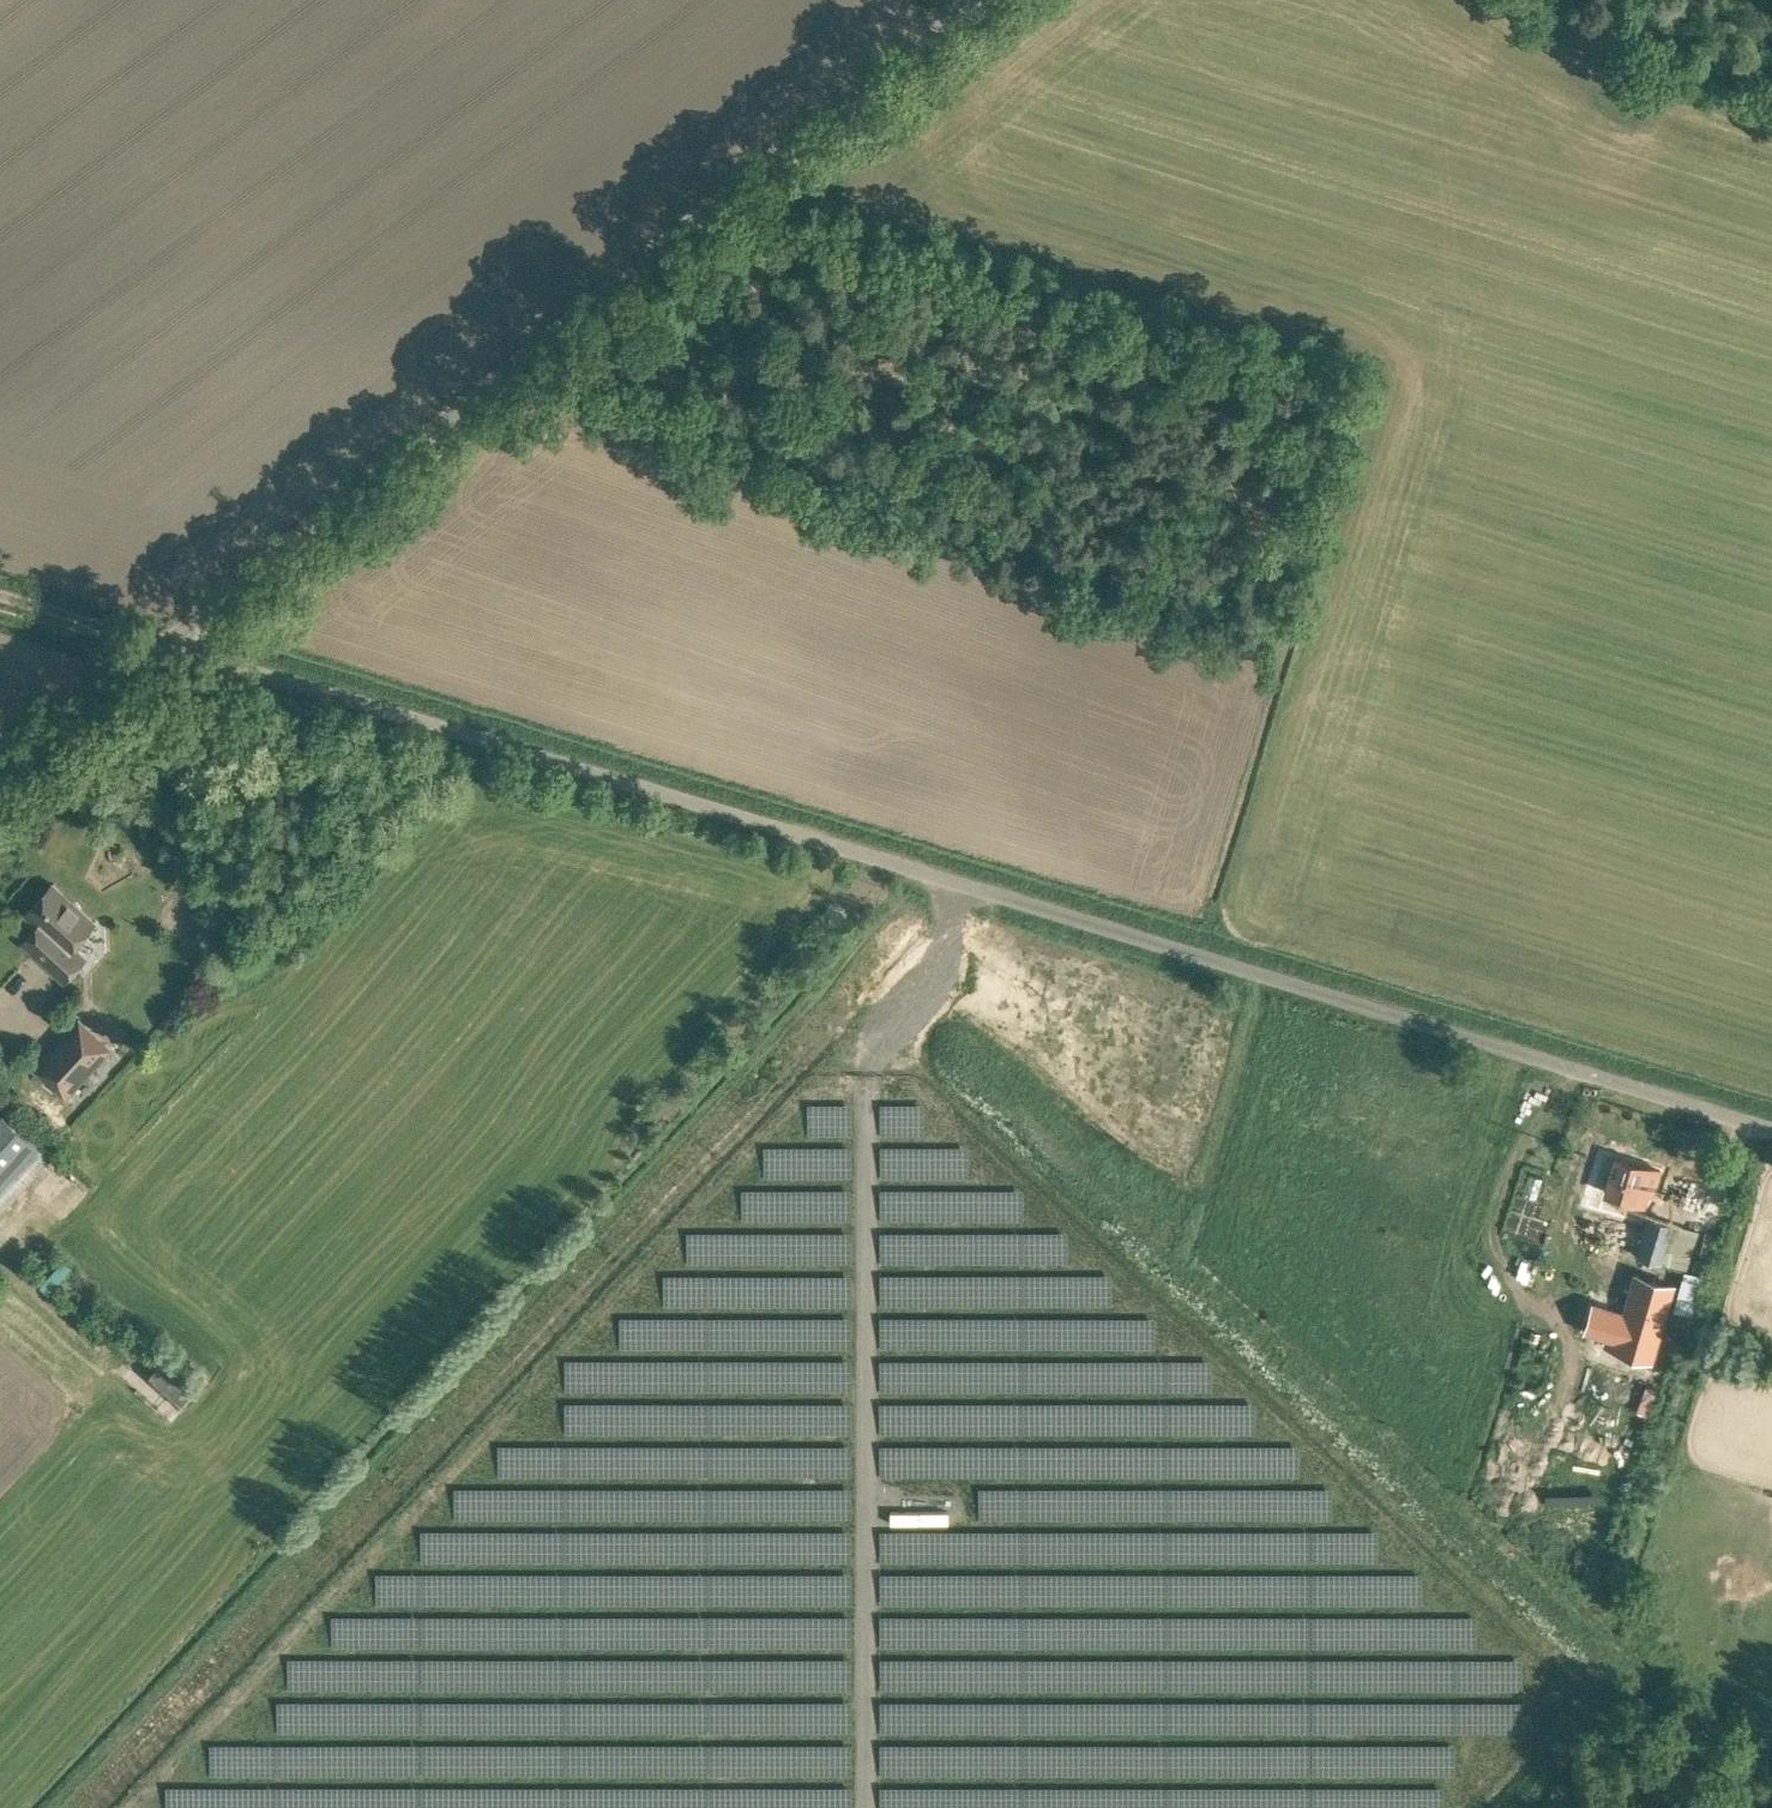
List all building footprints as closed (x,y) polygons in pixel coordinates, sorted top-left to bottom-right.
[(64,980),(85,956),(73,945),(95,921),(54,884),(26,914),(39,926),(24,943),(64,980)] [(66,1099),(113,1047),(79,1016),(59,1037),(61,1039),(52,1048),(51,1047),(32,1068),(66,1099)] [(40,1145),(3,1112),(0,1114),(0,1189),(40,1145)] [(1616,1155),(1604,1193),(1642,1205),(1648,1187),(1654,1190),(1660,1170),(1616,1155)] [(1641,1233),(1636,1251),(1634,1254),(1655,1261),(1667,1221),(1647,1215),(1641,1233)] [(1671,1284),(1633,1273),(1623,1315),(1594,1307),(1587,1334),(1616,1342),(1613,1351),(1651,1361),(1671,1284)] [(178,1402),(197,1381),(170,1356),(151,1377),(178,1402)]
